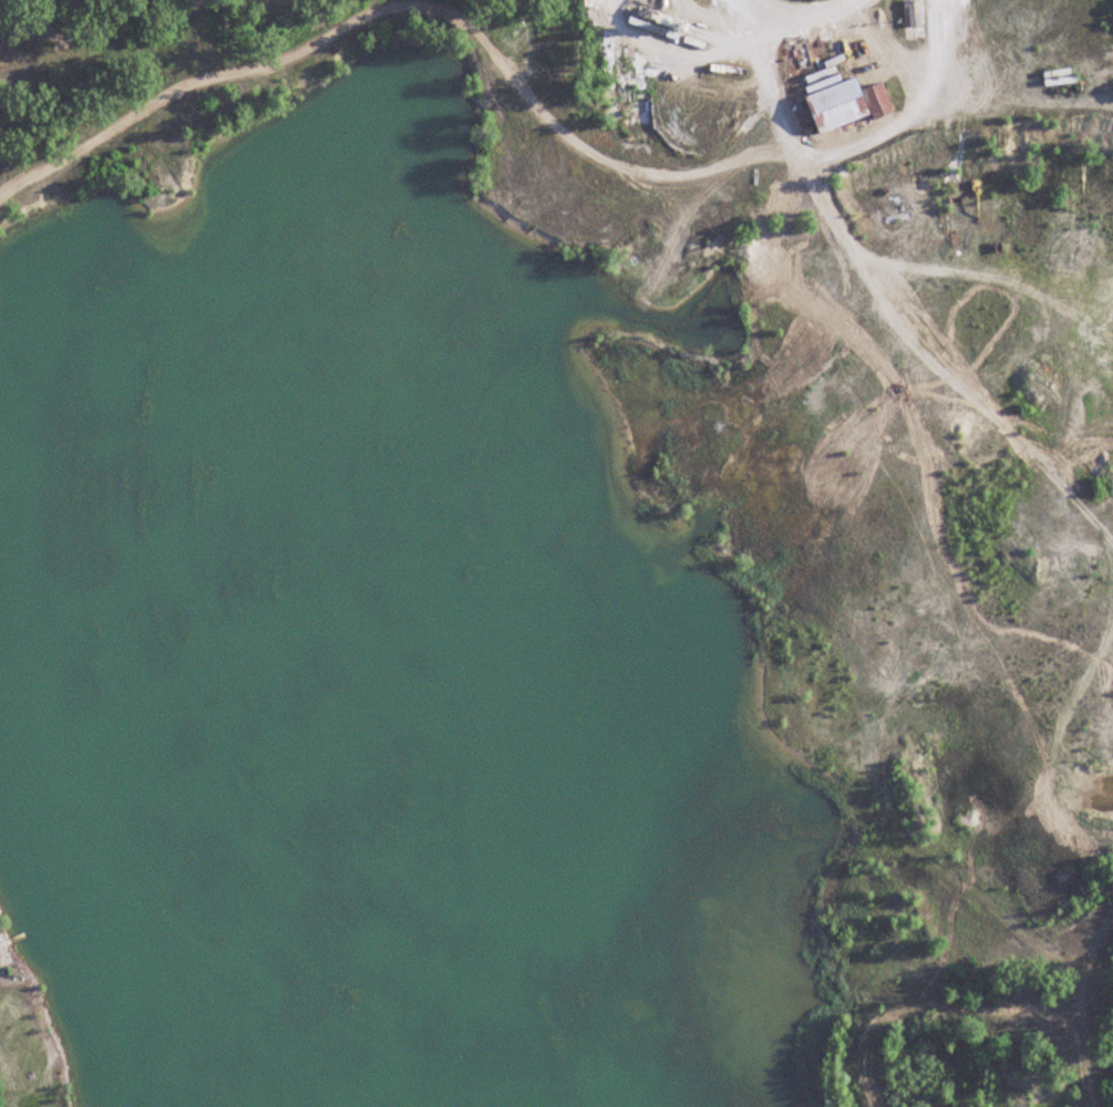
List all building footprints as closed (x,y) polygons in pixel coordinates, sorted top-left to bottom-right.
[(807,95),(820,134),(874,116),(875,119),(893,113),(883,84),(861,91),(857,79),(807,95)]
